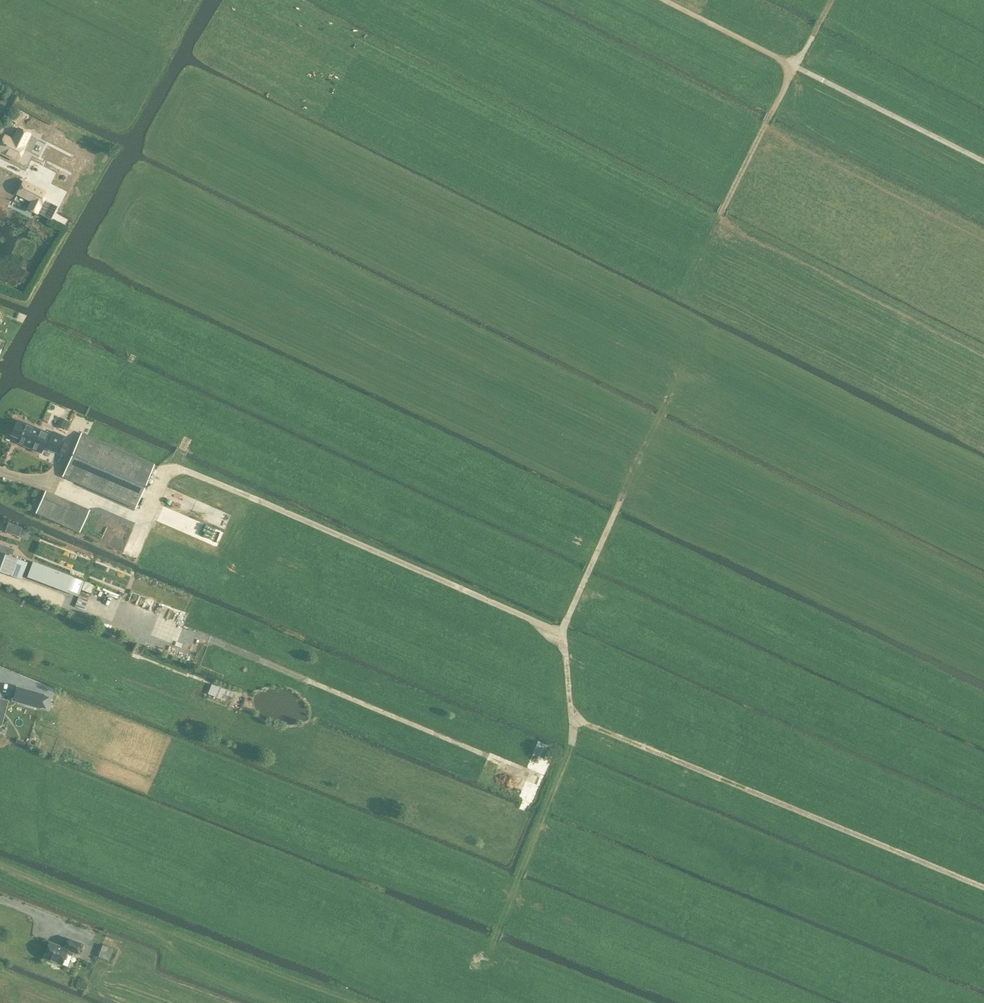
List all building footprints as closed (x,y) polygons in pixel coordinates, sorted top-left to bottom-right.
[(0,145),(0,152),(17,160),(23,148),(29,151),(31,151),(36,140),(35,138),(29,135),(29,134),(18,129),(13,140),(5,136),(0,145)] [(23,182),(17,193),(32,201),(28,208),(36,212),(46,193),(23,182)] [(50,203),(43,216),(50,220),(57,206),(50,203)] [(60,416),(56,426),(64,429),(68,420),(60,416)] [(17,420),(11,434),(19,438),(18,442),(40,452),(43,446),(56,452),(63,436),(52,431),(50,435),(17,420)] [(81,433),(62,476),(135,508),(154,465),(81,433)] [(80,532),(89,509),(45,490),(35,513),(80,532)] [(8,523),(5,531),(18,536),(21,528),(8,523)] [(208,525),(199,537),(214,547),(222,535),(208,525)] [(20,579),(27,562),(12,556),(14,549),(0,543),(0,572),(20,579)] [(33,561),(27,577),(66,592),(72,576),(33,561)] [(90,593),(93,585),(85,581),(81,590),(90,593)] [(128,600),(148,608),(152,599),(132,591),(128,600)] [(212,684),(209,693),(221,698),(223,693),(225,689),(212,684)] [(16,686),(12,701),(40,708),(44,694),(16,686)] [(80,943),(67,938),(64,948),(48,942),(43,957),(61,964),(65,953),(72,956),(73,952),(76,953),(80,943)] [(109,955),(100,951),(98,956),(107,960),(109,955)] [(87,983),(80,980),(77,986),(84,989),(87,983)]
